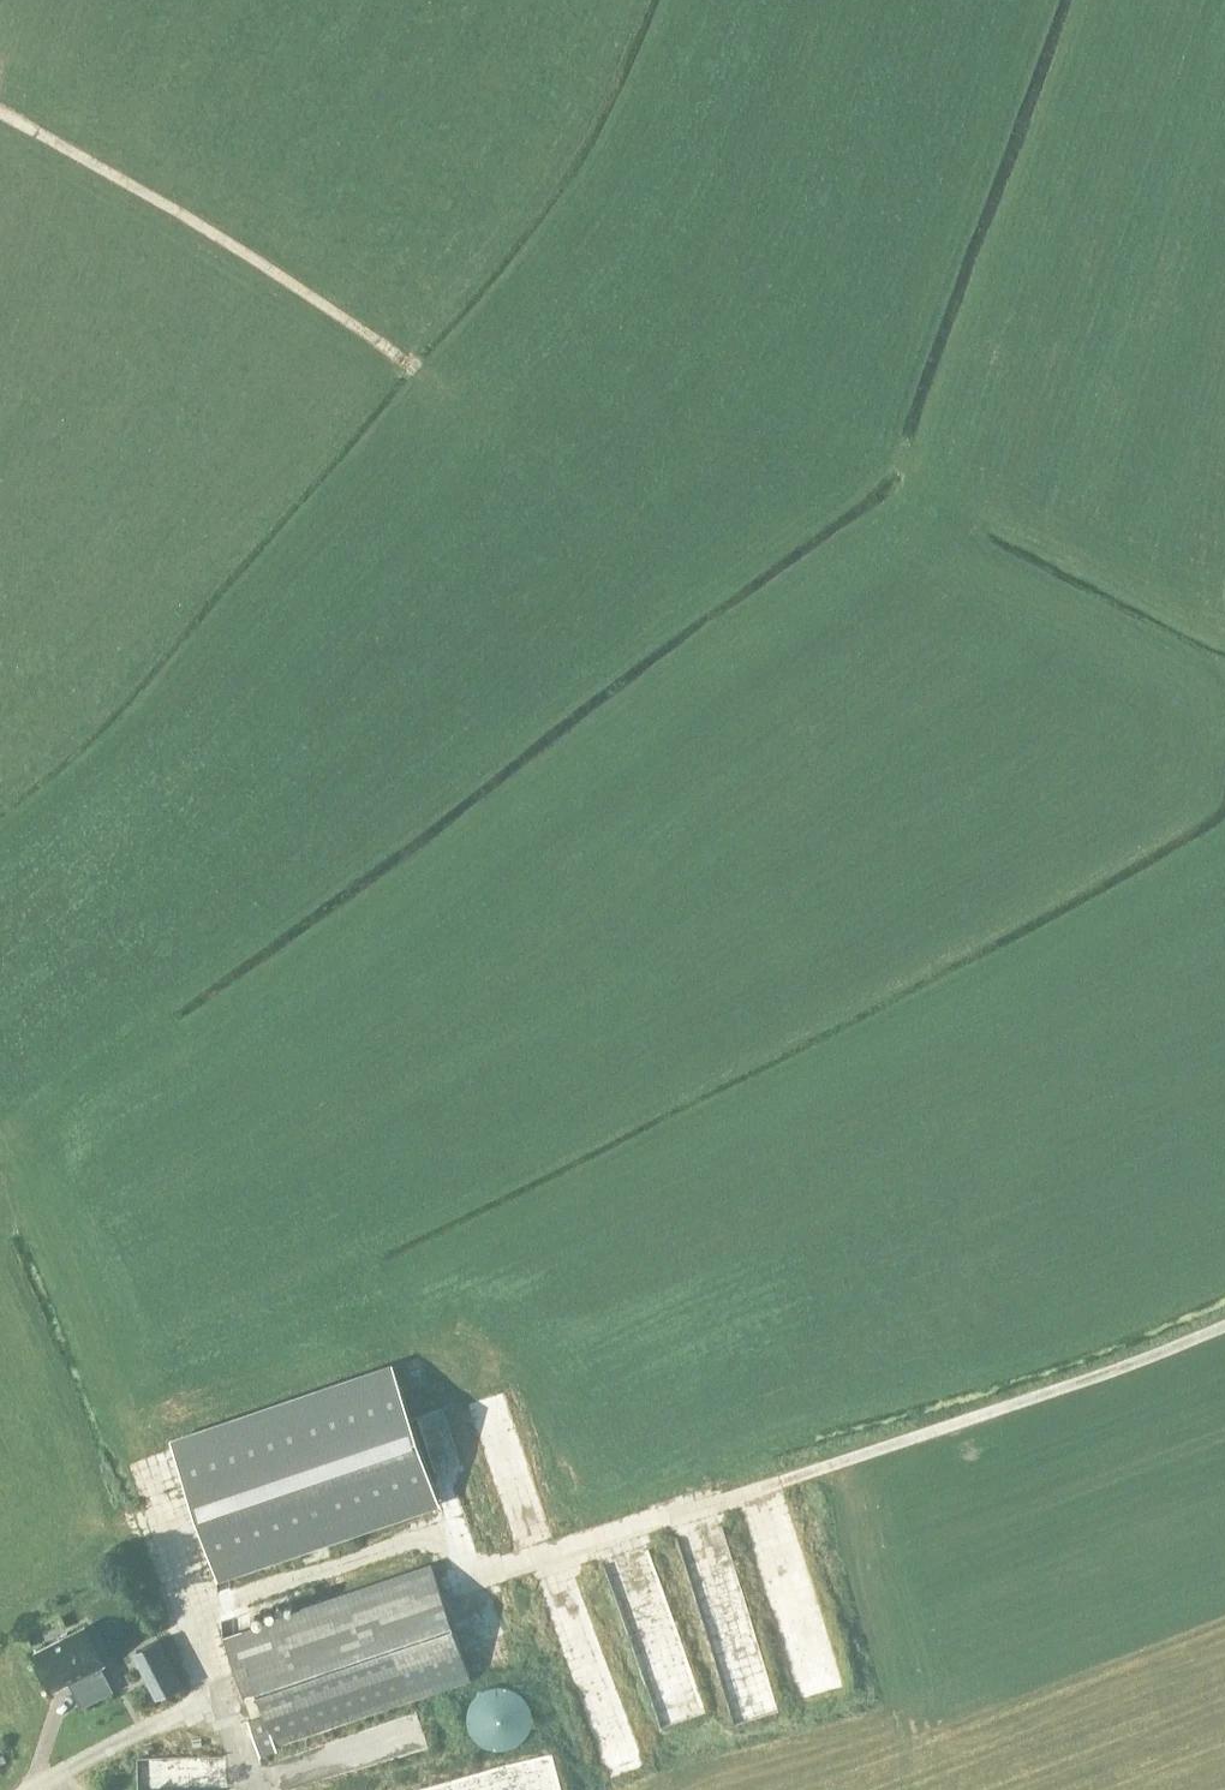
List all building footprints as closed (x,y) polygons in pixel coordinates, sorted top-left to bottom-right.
[(171,1442),(217,1576),(437,1500),(392,1367),(171,1442)] [(433,1571),(333,1603),(373,1711),(468,1681),(433,1571)] [(502,1635),(500,1636),(504,1655),(530,1649),(517,1596),(493,1602),(502,1635)] [(333,1603),(223,1639),(241,1696),(254,1691),(263,1717),(246,1722),(255,1749),(373,1711),(333,1603)] [(600,1744),(625,1735),(594,1648),(580,1606),(570,1610),(577,1629),(572,1631),(582,1661),(570,1665),(574,1677),(588,1672),(595,1691),(587,1694),(591,1707),(588,1708),(600,1744)] [(35,1653),(53,1687),(70,1678),(75,1688),(72,1689),(81,1706),(112,1689),(98,1664),(102,1662),(84,1628),(68,1636),(67,1633),(49,1642),(51,1645),(35,1653)] [(683,1692),(681,1678),(677,1679),(675,1666),(651,1669),(657,1713),(673,1711),(671,1694),(683,1692)] [(532,1721),(532,1718),(532,1715),(532,1712),(531,1709),(530,1707),(529,1704),(528,1702),(526,1699),(524,1697),(522,1695),(520,1693),(518,1691),(516,1690),(513,1688),(511,1687),(508,1686),(505,1686),(502,1685),(499,1685),(496,1685),(494,1686),(491,1686),(488,1687),(485,1688),(483,1690),(481,1691),(478,1693),(476,1695),(474,1697),(472,1699),(471,1702),(470,1704),(468,1707),(468,1709),(467,1712),(467,1715),(467,1718),(467,1721),(467,1724),(468,1726),(468,1729),(470,1732),(471,1734),(472,1737),(474,1739),(476,1741),(478,1743),(480,1745),(483,1746),(485,1748),(488,1749),(491,1750),(494,1750),(499,1751),(502,1751),(505,1750),(508,1750),(511,1749),(513,1748),(516,1746),(518,1745),(520,1743),(522,1741),(524,1739),(526,1737),(528,1734),(529,1732),(530,1729),(531,1726),(532,1724),(532,1721)] [(320,1741),(327,1769),(412,1747),(404,1719),(320,1741)] [(541,1768),(442,1789),(546,1789),(541,1768)]
